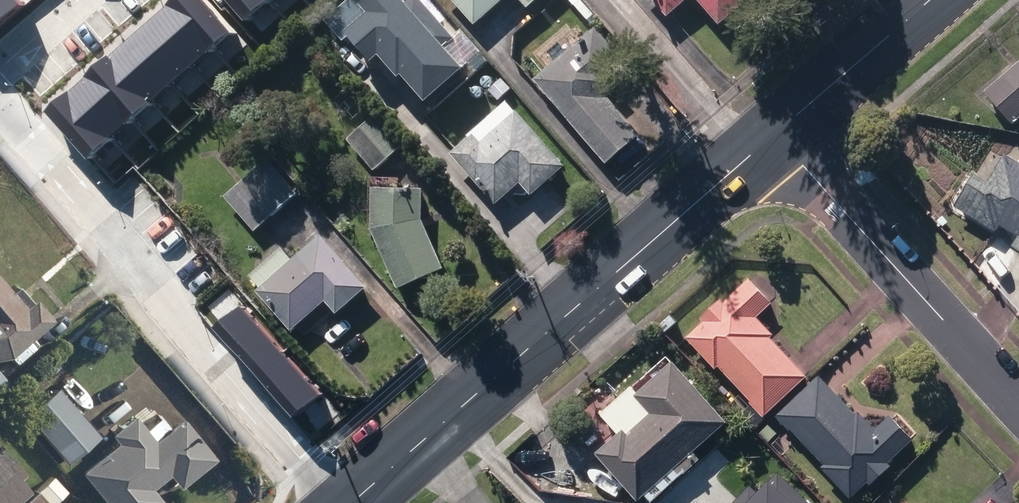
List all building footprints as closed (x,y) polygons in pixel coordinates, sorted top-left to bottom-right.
[(19,0),(0,0),(0,28),(25,7),(24,6),(19,0)] [(172,1),(212,48),(230,32),(202,0),(174,0),(172,1)] [(248,21),(270,3),(267,0),(230,0),(248,21)] [(400,0),(360,0),(330,26),(342,39),(346,36),(367,61),(377,52),(396,74),(399,71),(423,99),(459,68),(440,46),(450,36),(419,0),(409,0),(404,4),(400,0)] [(472,29),(503,0),(446,0),(472,29)] [(665,16),(684,0),(650,0),(665,16)] [(719,24),(747,0),(698,0),(719,24)] [(151,19),(191,65),(212,48),(172,1),(151,19)] [(151,19),(131,36),(171,82),(191,65),(151,19)] [(534,79),(606,164),(638,137),(605,98),(635,73),(597,27),(534,79)] [(111,53),(151,99),(171,82),(131,36),(111,53)] [(111,53),(91,70),(131,116),(151,99),(111,53)] [(984,92),(1012,126),(1018,120),(1018,62),(984,92)] [(69,89),(109,135),(131,116),(91,70),(69,89)] [(69,89),(45,110),(84,156),(109,135),(69,89)] [(451,154),(496,205),(519,183),(531,197),(565,166),(507,103),(451,154)] [(347,141),(373,171),(401,147),(375,117),(347,141)] [(1018,251),(1018,166),(1004,156),(987,184),(973,176),(954,207),(996,232),(1000,226),(1018,237),(1012,247),(1018,251)] [(225,198),(254,232),(296,195),(266,161),(225,198)] [(371,230),(397,289),(445,269),(423,219),(424,191),(373,188),(371,230)] [(426,221),(428,228),(436,225),(434,218),(426,221)] [(258,293),(291,331),(325,301),(337,314),(366,287),(321,236),(293,261),(282,250),(251,277),(262,289),(258,293)] [(718,368),(763,417),(806,378),(769,338),(772,336),(755,318),(771,304),(749,280),(724,303),(721,300),(701,319),(703,322),(686,339),(715,370),(718,368)] [(11,360),(53,323),(35,303),(32,305),(18,289),(11,295),(0,282),(0,362),(11,360)] [(238,304),(212,328),(291,417),(318,394),(238,304)] [(593,454),(635,502),(670,472),(675,478),(681,473),(690,482),(706,468),(692,452),(727,423),(673,361),(634,396),(650,414),(627,434),(622,429),(593,454)] [(9,386),(0,375),(0,394),(9,386)] [(821,469),(850,500),(867,484),(870,487),(891,467),(888,464),(913,442),(889,416),(875,430),(859,413),(855,416),(820,376),(775,418),(789,433),(791,431),(824,466),(821,469)] [(22,417),(62,464),(95,436),(54,389),(22,417)] [(98,502),(154,502),(155,502),(144,488),(161,474),(172,488),(207,459),(175,420),(164,428),(152,413),(149,415),(145,410),(135,418),(139,423),(135,426),(127,417),(104,435),(111,444),(74,473),(98,502)] [(22,492),(11,480),(17,475),(0,456),(0,502),(9,502),(22,492)] [(518,502),(596,502),(550,456),(510,495),(518,502)] [(777,472),(755,493),(749,487),(735,500),(738,502),(806,502),(777,472)] [(32,492),(20,502),(41,502),(32,492)]
